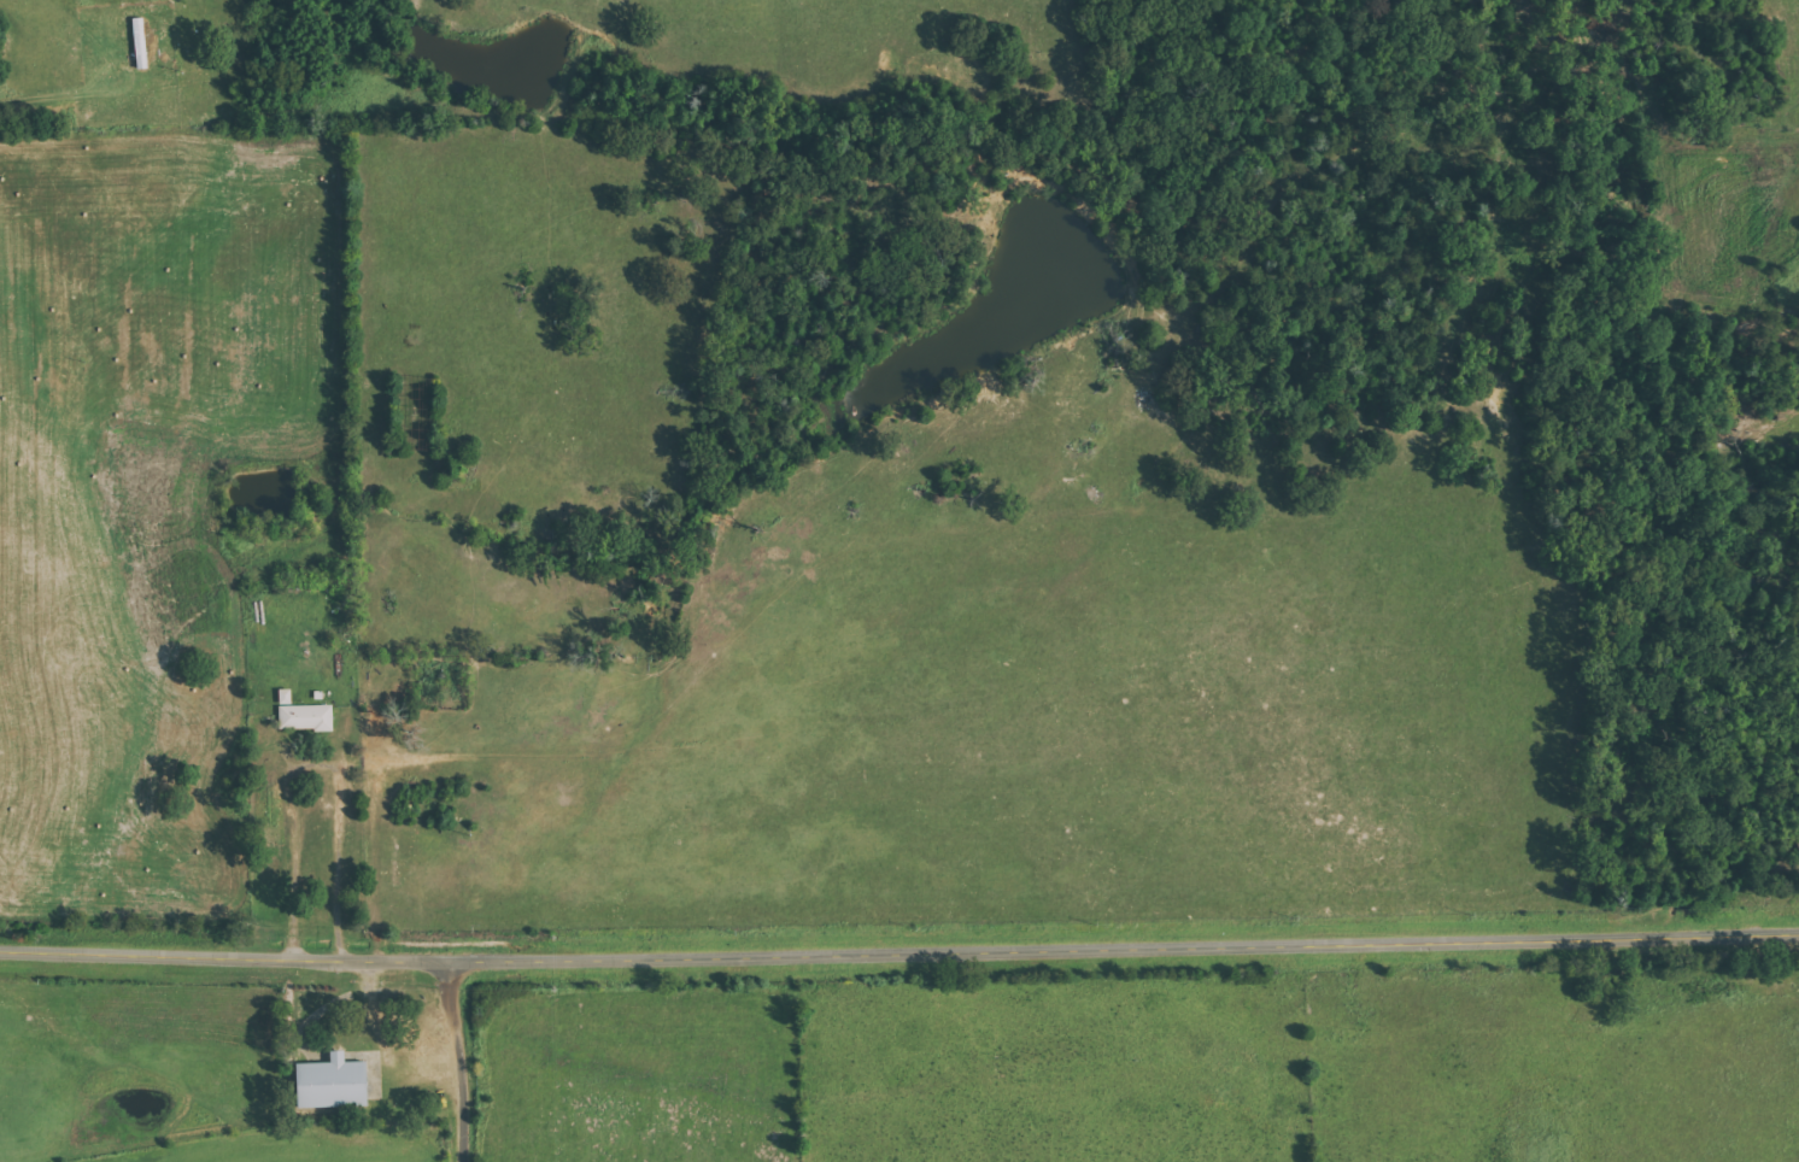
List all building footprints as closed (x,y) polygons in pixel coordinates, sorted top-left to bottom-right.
[(293,689),(282,689),(281,729),(331,730),(332,705),(293,705),(293,689)] [(369,1061),(347,1062),(346,1050),(333,1051),(333,1062),(300,1063),(301,1108),(370,1106),(369,1061)]
